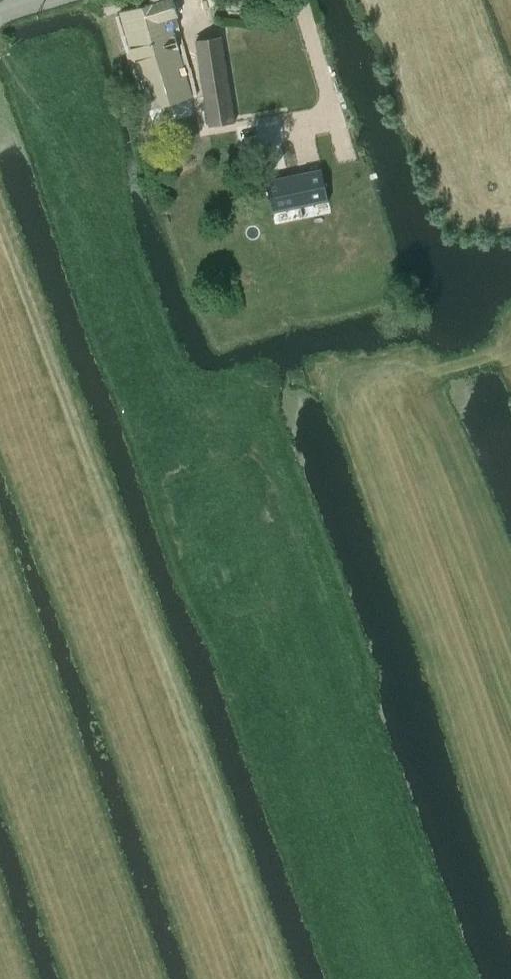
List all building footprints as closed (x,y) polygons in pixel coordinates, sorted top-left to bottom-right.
[(147,105),(194,91),(175,27),(180,26),(178,17),(179,17),(174,0),(157,0),(120,11),(147,105)] [(196,40),(209,126),(212,126),(215,142),(238,138),(229,81),(222,36),(196,40)] [(273,212),(328,200),(322,168),(266,179),(273,212)]
